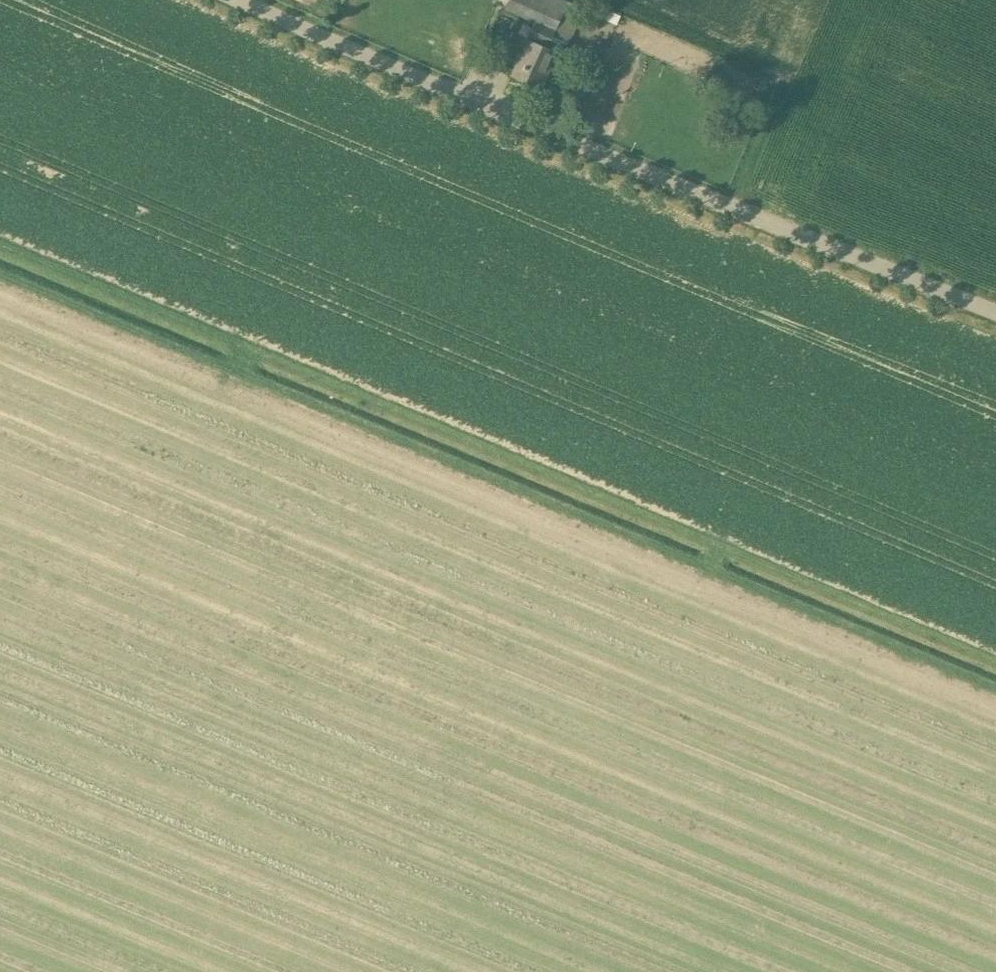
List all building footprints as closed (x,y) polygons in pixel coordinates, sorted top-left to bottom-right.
[(567,0),(510,0),(506,10),(536,22),(528,39),(512,76),(541,89),(557,53),(566,34),(572,37),(579,21),(573,18),(578,5),(567,0)]
